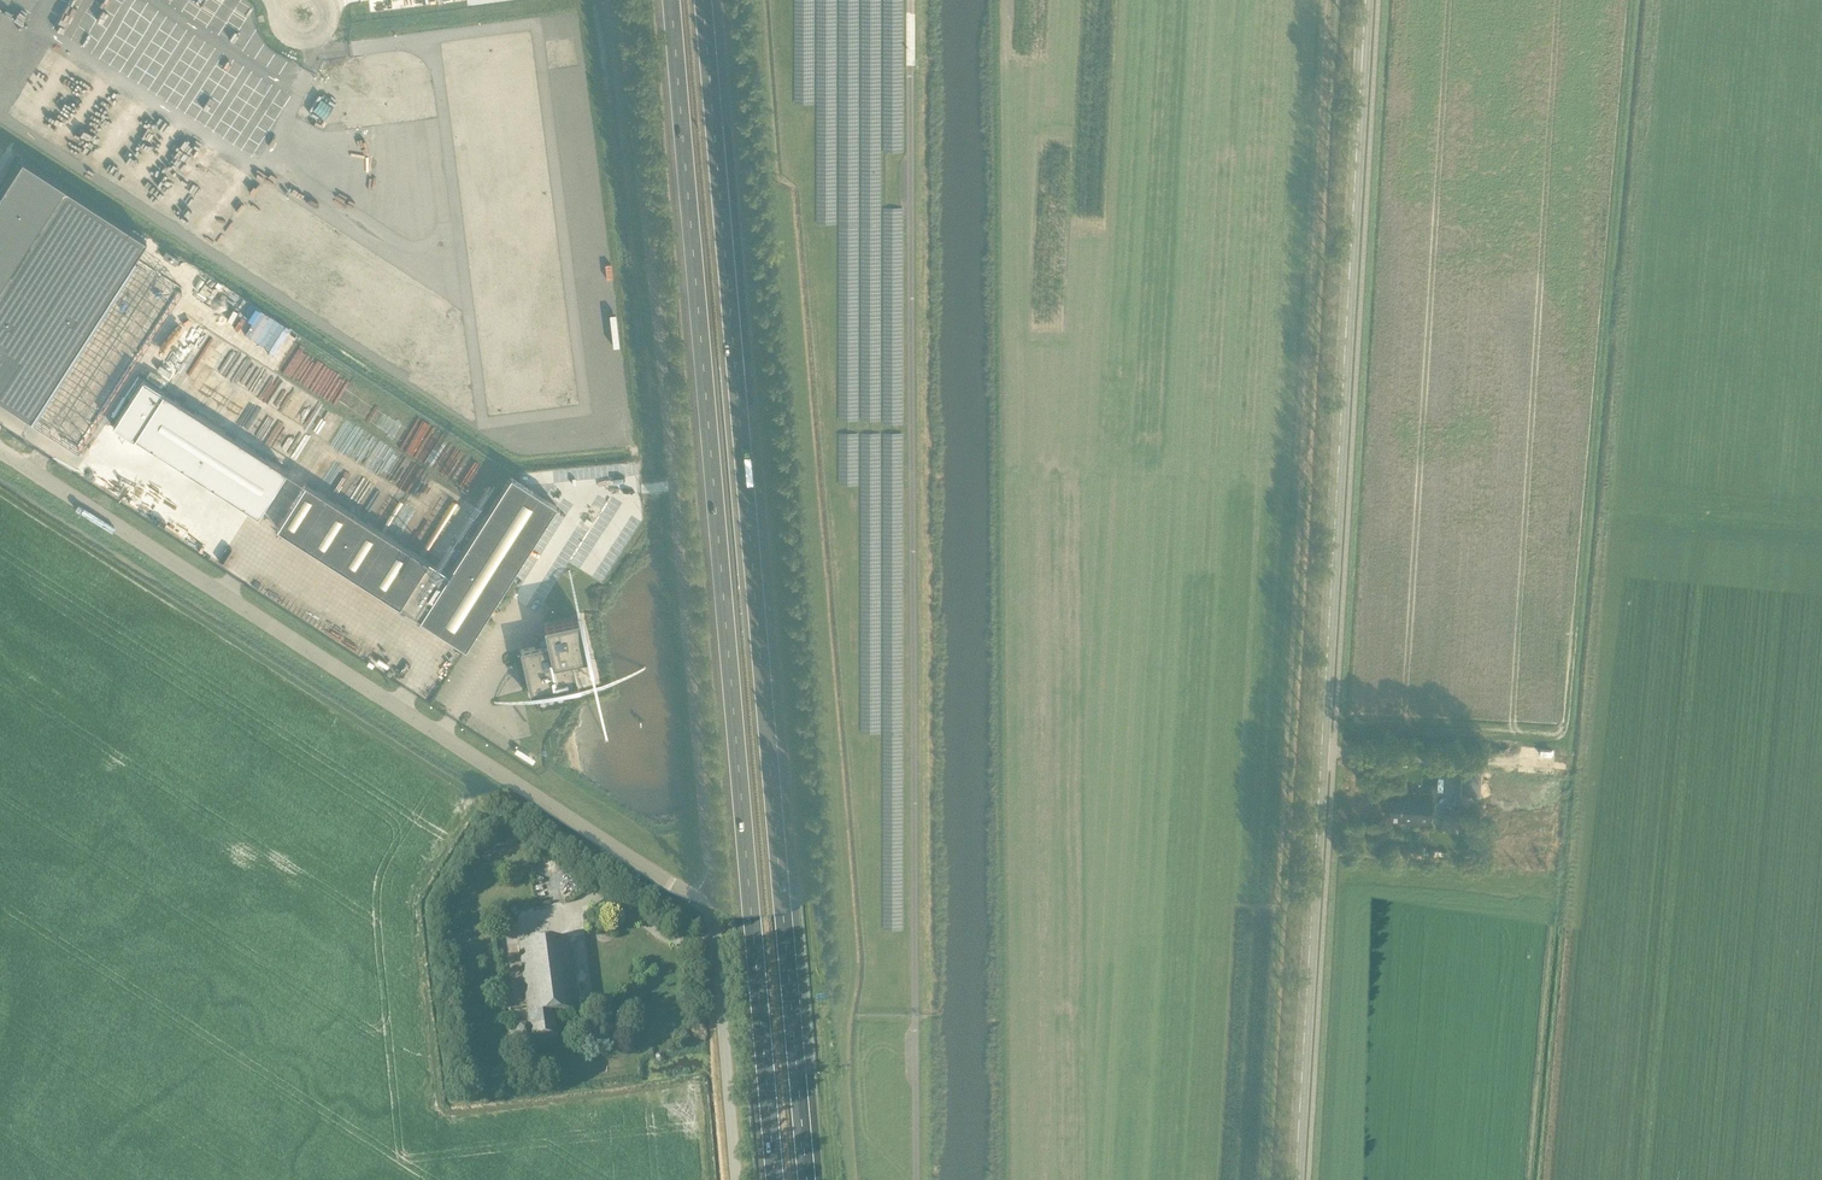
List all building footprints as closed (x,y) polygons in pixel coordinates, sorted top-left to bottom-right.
[(406,61),(355,69),(359,95),(412,89),(406,61)] [(62,182),(21,155),(0,187),(0,279),(62,182)] [(76,446),(177,288),(130,259),(145,235),(62,182),(0,279),(0,397),(76,446)] [(227,370),(225,406),(215,401),(210,410),(202,414),(267,449),(262,444),(267,442),(270,447),(279,443),(278,440),(284,434),(284,426),(265,408),(280,380),(254,366),(243,385),(234,385),(229,374),(238,375),(244,368),(230,355),(231,346),(195,327),(163,386),(170,389),(176,378),(186,378),(186,371),(200,371),(199,369),(227,370)] [(133,438),(135,436),(258,515),(286,469),(143,378),(113,425),(133,438)] [(330,438),(339,425),(329,418),(320,430),(330,438)] [(83,446),(75,466),(93,473),(94,470),(103,473),(108,458),(126,465),(130,454),(133,455),(137,446),(100,431),(96,442),(94,441),(91,449),(83,446)] [(325,460),(312,482),(322,489),(335,467),(325,460)] [(277,527),(399,605),(398,607),(418,620),(420,618),(465,647),(482,620),(499,594),(556,504),(511,475),(449,572),(306,481),(277,527)] [(535,641),(536,646),(521,649),(531,695),(577,685),(571,658),(589,653),(581,617),(544,625),(546,631),(540,633),(535,641)] [(425,670),(435,676),(438,672),(428,665),(425,670)] [(1482,771),(1463,770),(1461,794),(1481,795),(1482,771)] [(1391,819),(1433,821),(1434,794),(1393,791),(1391,819)] [(1444,813),(1443,831),(1459,832),(1460,814),(1452,813),(1444,813)] [(555,894),(563,892),(554,861),(538,866),(544,889),(553,886),(555,894)] [(560,936),(511,940),(519,1021),(509,1021),(511,1037),(548,1033),(545,1010),(567,1008),(560,936)]
